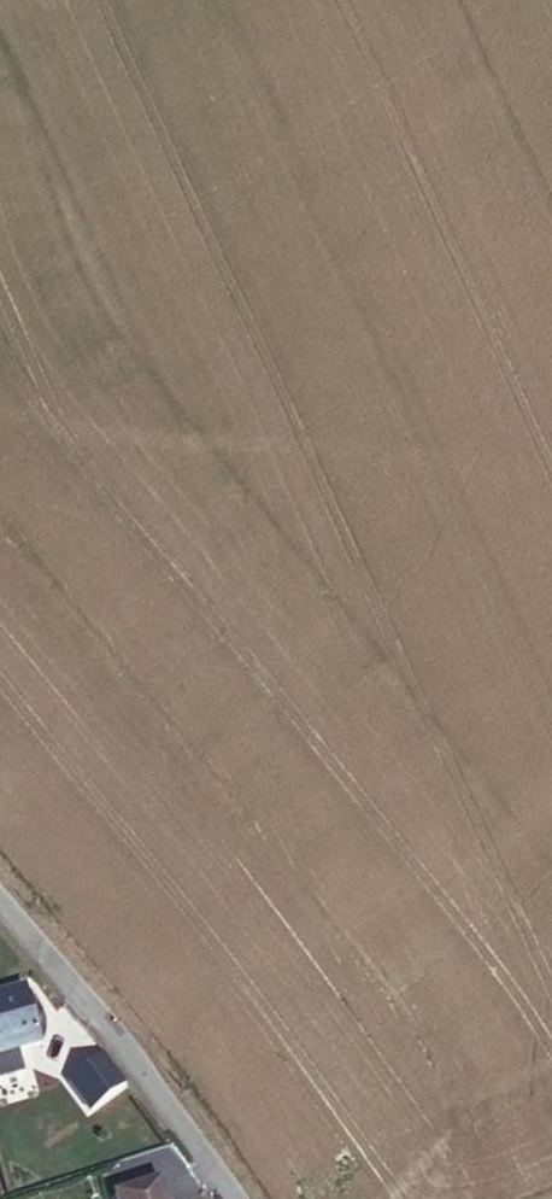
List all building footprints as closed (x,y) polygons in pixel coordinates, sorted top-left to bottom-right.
[(0,979),(0,1047),(13,1044),(11,1035),(38,1027),(24,973),(0,979)] [(99,1045),(82,1024),(60,1041),(78,1062),(85,1057),(99,1045)] [(99,1045),(85,1057),(122,1103),(136,1092),(99,1045)] [(123,1189),(126,1198),(177,1198),(171,1176),(123,1189)]
